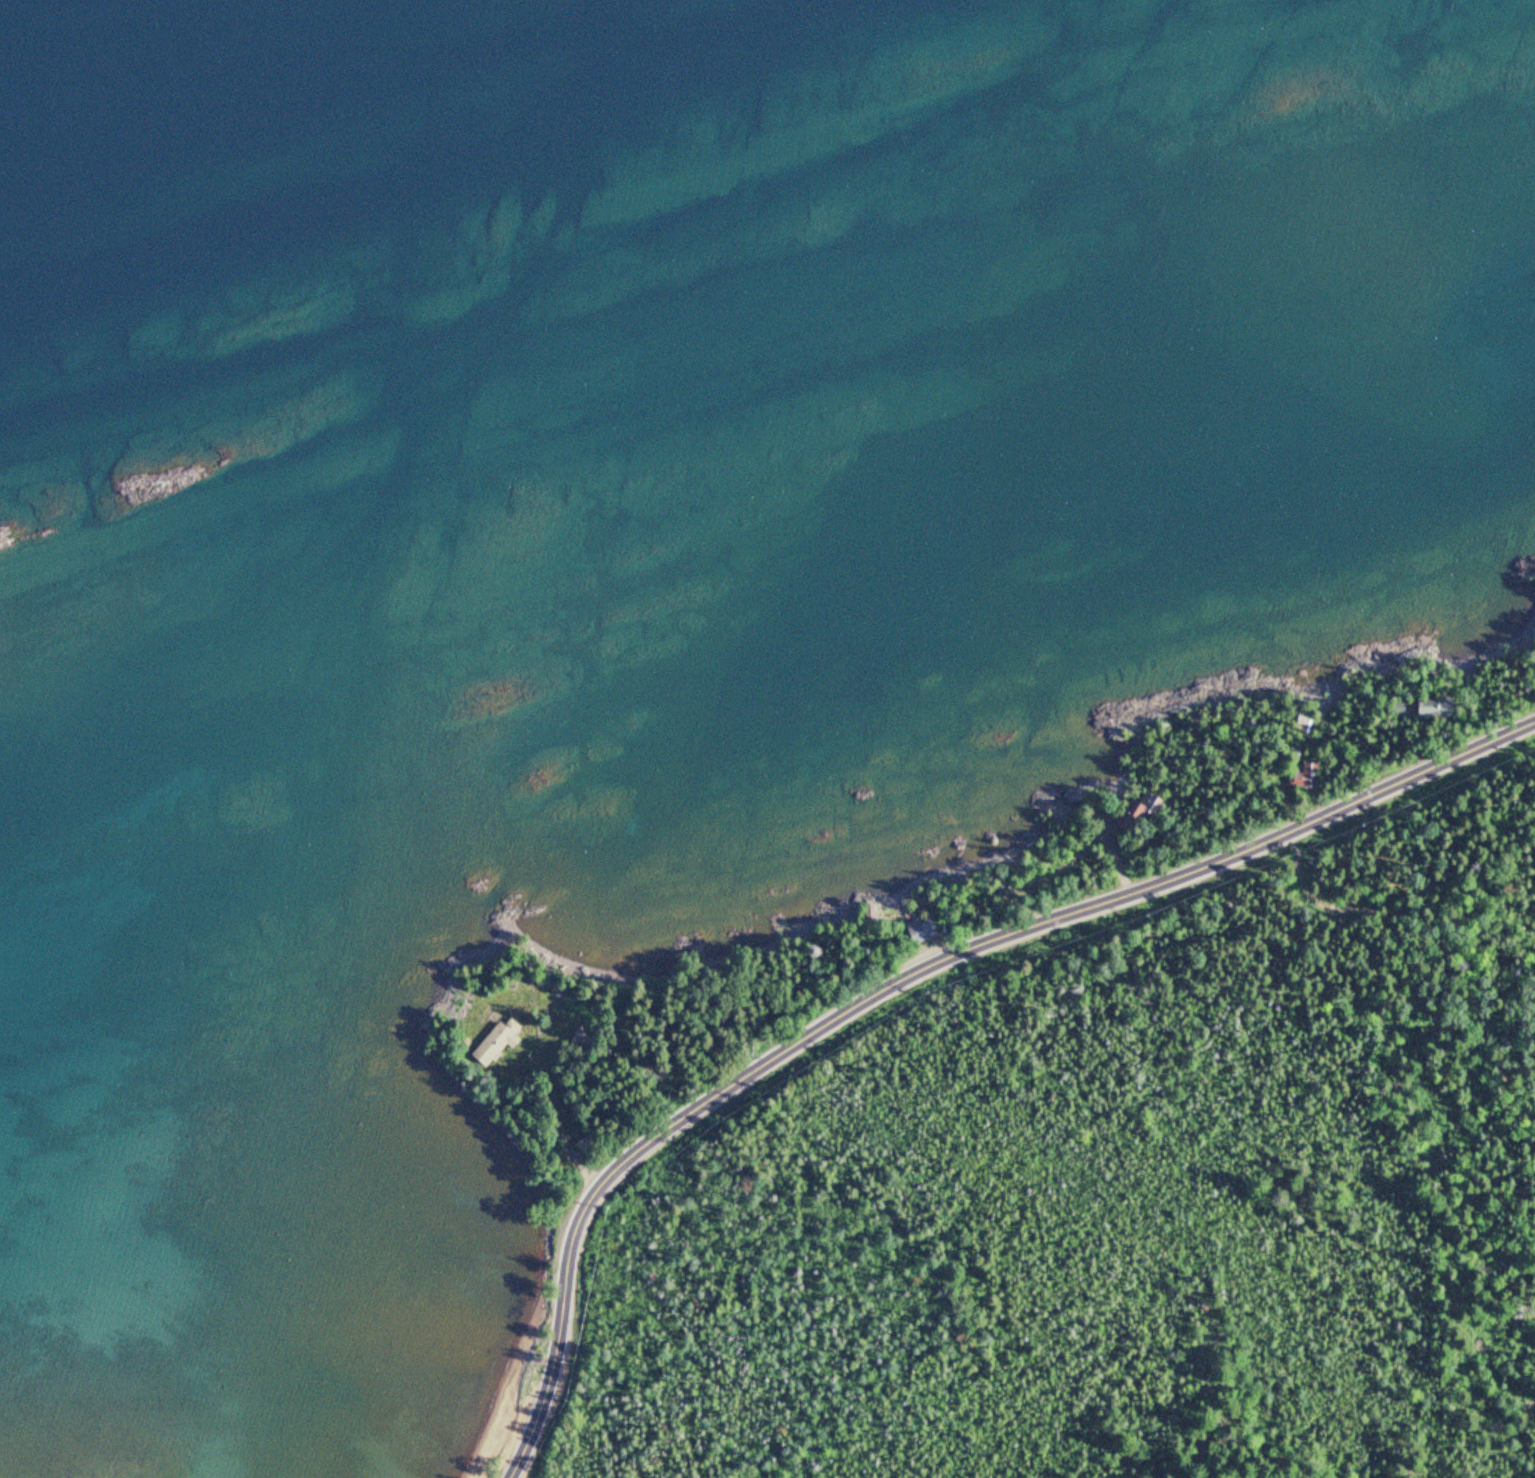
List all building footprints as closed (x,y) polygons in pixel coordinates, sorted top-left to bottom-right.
[(524,1028),(507,1016),(477,1058),(491,1069),(509,1044),(516,1049),(523,1039),(518,1036),(524,1028)]
